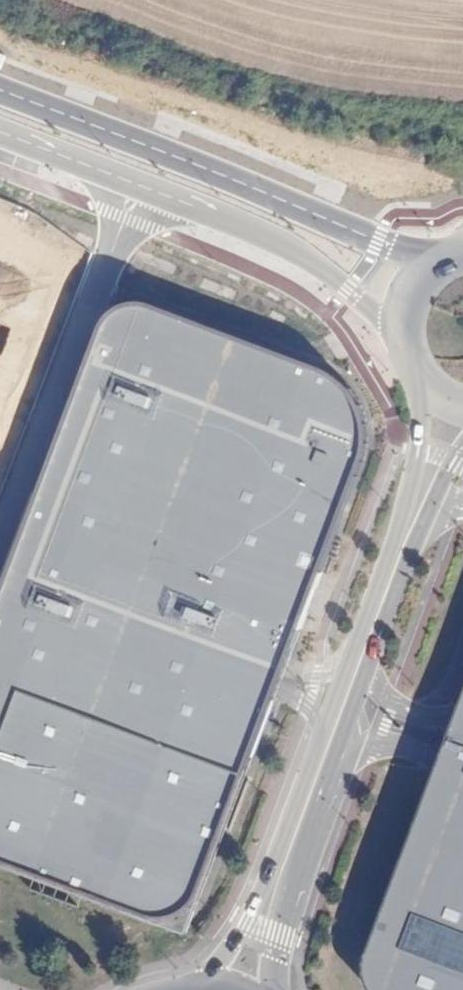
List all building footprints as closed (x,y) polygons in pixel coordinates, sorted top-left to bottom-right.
[(101,334),(18,547),(301,641),(365,451),(362,432),(352,404),(333,381),(142,309),(130,309),(122,312),(110,320),(101,334)] [(18,547),(0,600),(0,867),(157,926),(168,925),(183,922),(197,908),(280,693),(290,669),(301,641),(18,547)] [(462,716),(443,764),(441,769),(370,955),(373,983),(382,989),(462,989),(462,713),(462,716)]
